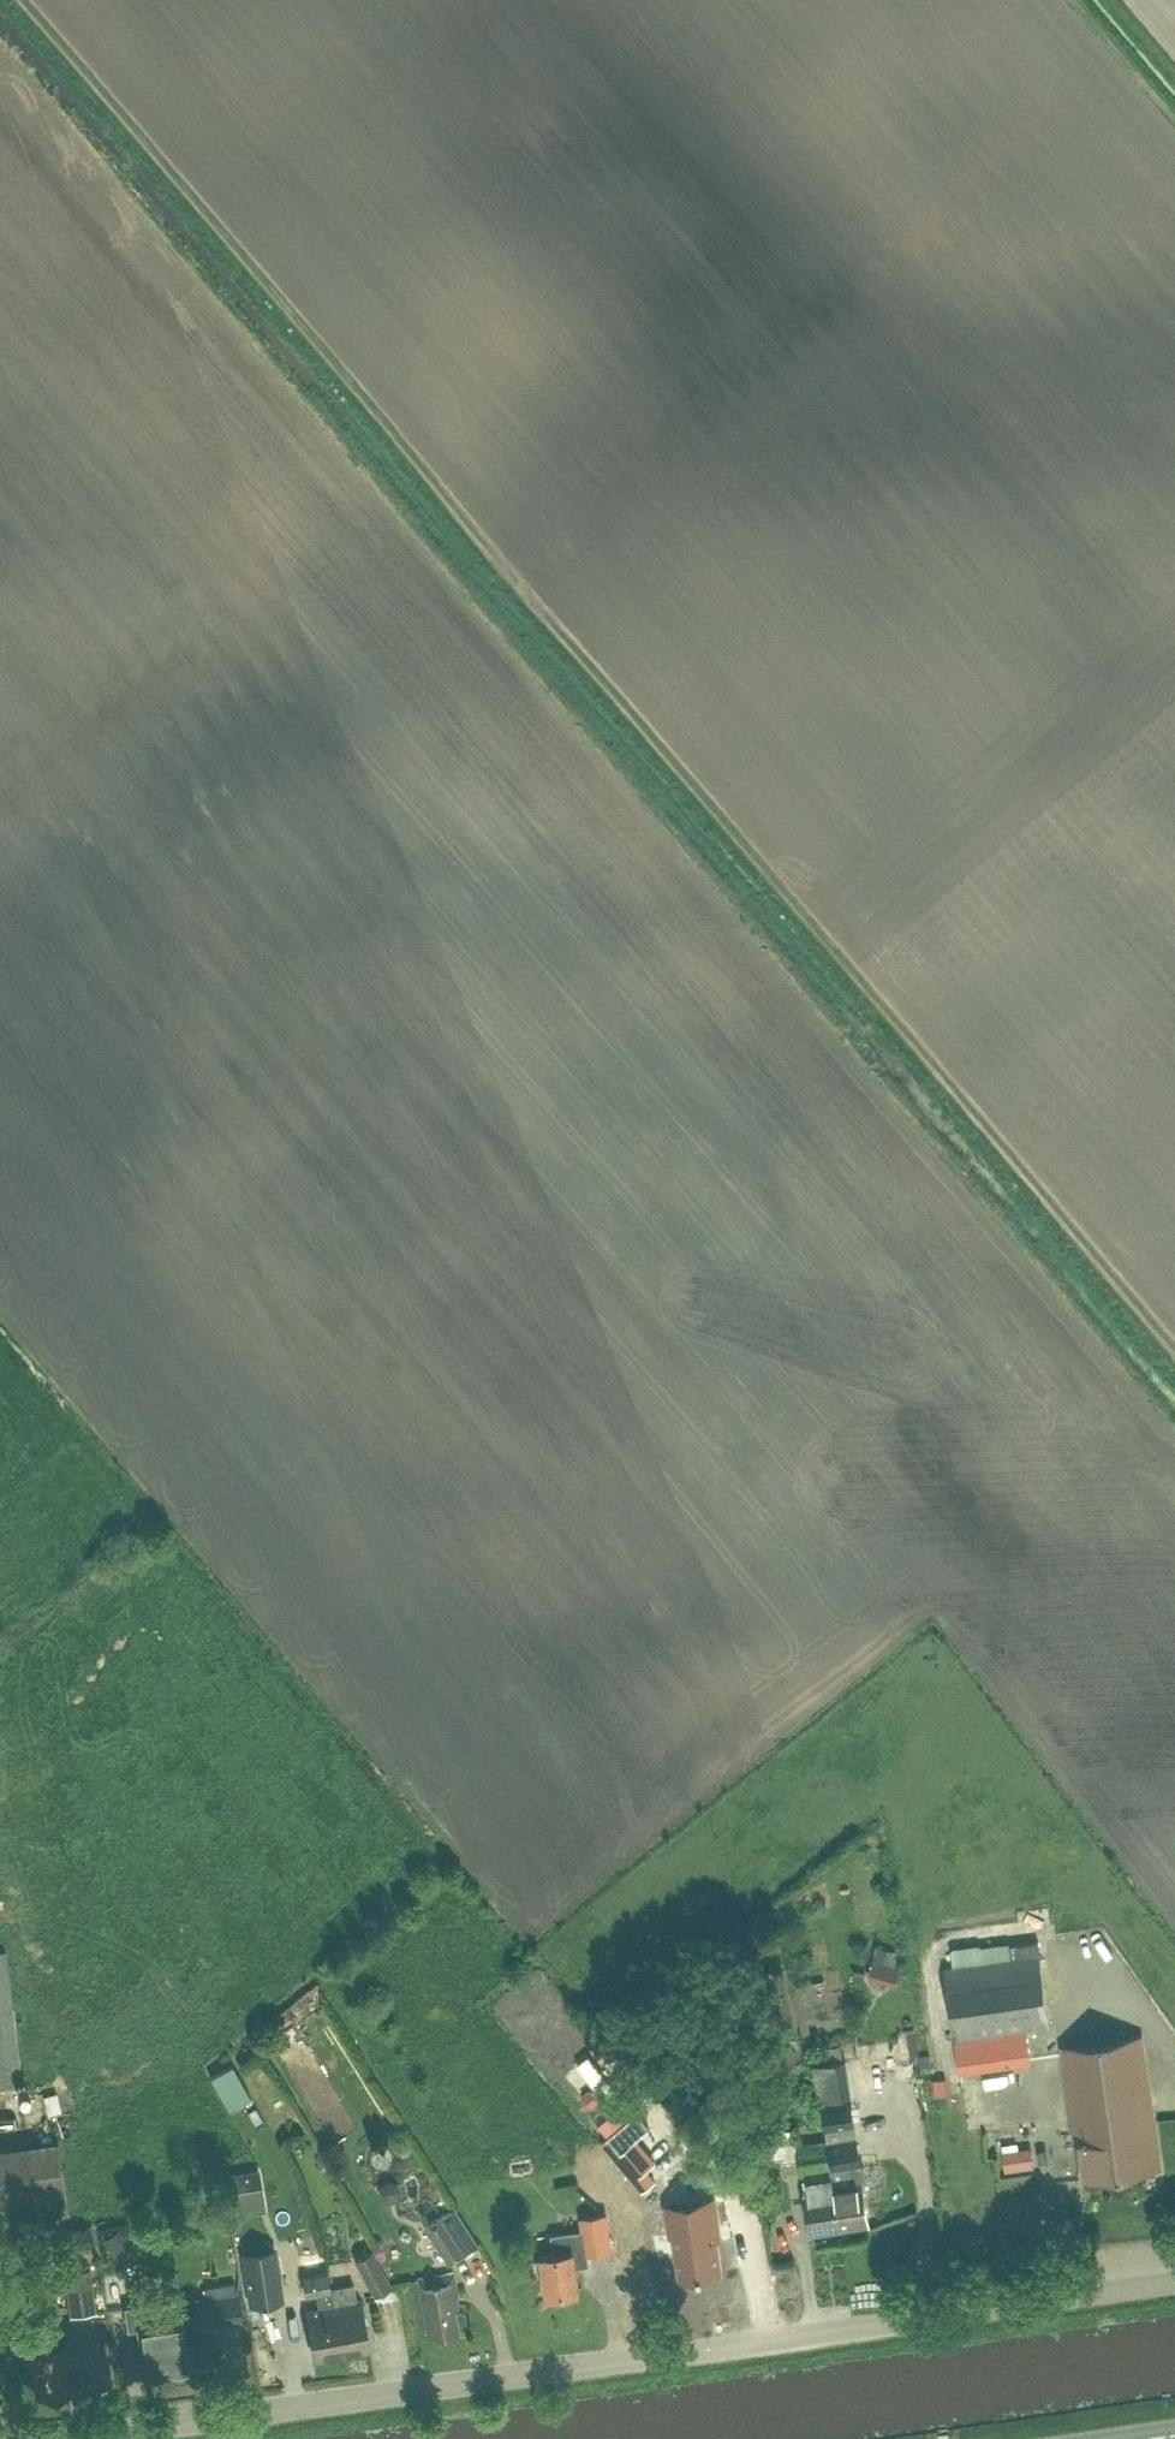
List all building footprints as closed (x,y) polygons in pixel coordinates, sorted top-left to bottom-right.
[(1043,1936),(1014,1939),(1016,1951),(1045,1948),(1043,1936)] [(19,2081),(3,1950),(0,1950),(0,2083),(19,2081)] [(1027,2029),(1049,2026),(1038,1951),(944,1965),(953,2039),(1027,2029)] [(1027,2029),(953,2039),(957,2067),(976,2064),(977,2068),(1012,2063),(1012,2059),(1031,2057),(1027,2029)] [(286,2038),(281,2030),(258,2044),(263,2052),(286,2038)] [(884,2062),(897,2060),(893,2030),(880,2032),(884,2062)] [(1085,2175),(1159,2165),(1140,2034),(1061,2045),(1074,2137),(1077,2137),(1081,2166),(1083,2166),(1085,2175)] [(841,2093),(848,2059),(825,2055),(818,2089),(841,2093)] [(232,2063),(210,2076),(228,2107),(249,2095),(232,2063)] [(826,2139),(838,2224),(868,2219),(861,2175),(863,2174),(862,2164),(859,2163),(849,2095),(820,2100),(826,2139)] [(639,2108),(602,2139),(617,2157),(633,2176),(651,2160),(636,2142),(654,2126),(639,2108)] [(783,2159),(800,2156),(798,2143),(795,2125),(778,2128),(783,2159)] [(826,2139),(823,2139),(798,2143),(805,2187),(803,2187),(809,2228),(838,2224),(826,2139)] [(1035,2144),(1007,2145),(1008,2163),(1036,2162),(1035,2144)] [(230,2200),(261,2195),(257,2168),(226,2173),(230,2200)] [(714,2196),(666,2203),(670,2231),(675,2231),(681,2273),(719,2268),(713,2225),(718,2224),(714,2196)] [(446,2262),(461,2252),(476,2243),(452,2207),(423,2226),(446,2262)] [(547,2293),(579,2289),(573,2250),(586,2248),(587,2251),(611,2248),(605,2212),(581,2215),(583,2227),(551,2232),(554,2251),(541,2253),(541,2257),(536,2257),(538,2271),(543,2270),(547,2293)] [(127,2240),(117,2226),(100,2239),(110,2253),(127,2240)] [(241,2249),(249,2303),(283,2297),(275,2244),(241,2249)] [(372,2294),(390,2284),(391,2284),(370,2248),(353,2258),(372,2294)] [(305,2272),(330,2269),(328,2253),(303,2255),(305,2272)] [(68,2315),(96,2310),(89,2267),(61,2272),(68,2315)] [(415,2277),(425,2335),(456,2330),(456,2328),(460,2328),(464,2323),(462,2312),(457,2309),(456,2308),(453,2308),(451,2295),(456,2294),(452,2270),(434,2274),(435,2282),(422,2284),(421,2276),(415,2277)] [(340,2350),(328,2286),(325,2271),(301,2275),(304,2294),(315,2291),(318,2305),(305,2307),(314,2355),(340,2350)] [(207,2296),(193,2298),(197,2327),(240,2320),(235,2291),(233,2279),(206,2284),(207,2296)] [(340,2350),(341,2351),(368,2346),(359,2297),(354,2298),(351,2282),(328,2286),(340,2350)] [(143,2375),(188,2368),(180,2317),(163,2320),(160,2299),(123,2305),(126,2326),(135,2324),(143,2375)] [(67,2361),(75,2360),(72,2344),(63,2345),(61,2330),(25,2336),(35,2393),(72,2387),(67,2361)]
